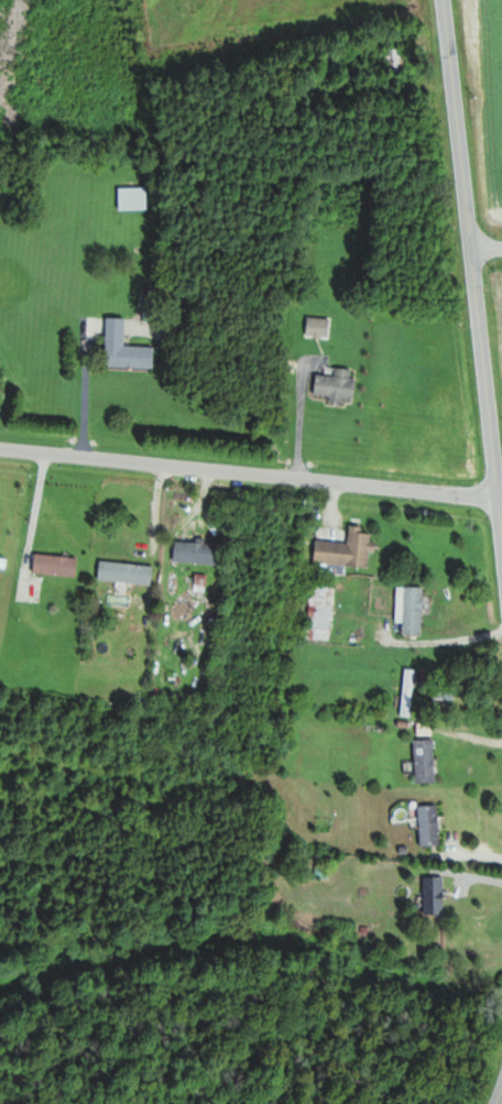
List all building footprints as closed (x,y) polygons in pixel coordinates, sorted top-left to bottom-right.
[(383,72),(405,72),(405,50),(383,50),(383,72)] [(149,188),(121,188),(121,210),(149,210),(149,188)] [(307,336),(331,338),(332,318),(308,317),(307,336)] [(128,318),(109,318),(108,366),(156,367),(157,346),(127,345),(128,318)] [(353,368),(338,368),(338,376),(312,375),(312,398),(357,399),(357,378),(353,378),(353,368)] [(371,568),(373,551),(375,551),(377,534),(365,533),(366,526),(352,525),(351,543),(318,540),(316,563),(324,563),(324,572),(348,574),(349,565),(371,568)] [(221,543),(177,542),(177,562),(220,563),(221,543)] [(9,566),(9,556),(0,556),(0,566),(9,566)] [(37,556),(37,575),(80,575),(80,556),(37,556)] [(156,565),(102,561),(100,581),(154,585),(156,565)] [(337,581),(313,579),(308,638),(332,640),(337,581)] [(405,634),(425,634),(425,587),(400,587),(400,623),(405,623),(405,634)] [(415,716),(416,669),(405,668),(404,716),(415,716)] [(437,708),(457,708),(457,689),(437,689),(437,708)] [(442,847),(442,806),(422,806),(422,847),(442,847)] [(427,915),(447,915),(447,877),(427,877),(427,915)]
